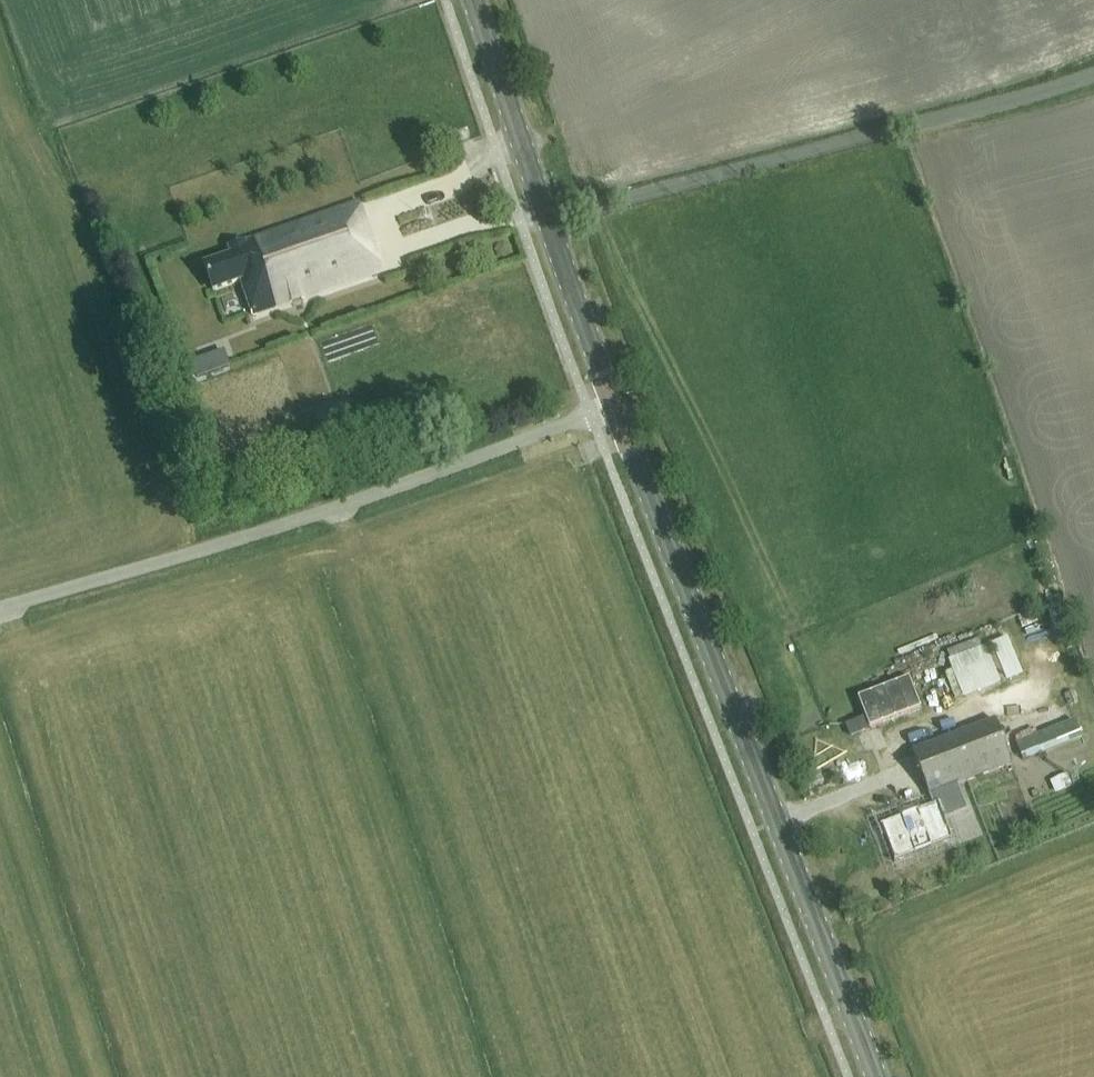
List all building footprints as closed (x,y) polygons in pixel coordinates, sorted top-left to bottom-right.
[(240,283),(252,317),(381,271),(357,203),(228,249),(230,254),(203,264),(213,293),(240,283)] [(338,456),(356,450),(352,439),(345,442),(344,440),(333,443),(338,456)] [(1006,634),(990,640),(1006,679),(1022,673),(1006,634)] [(944,650),(963,696),(1000,681),(981,635),(944,650)] [(909,678),(858,698),(870,728),(921,708),(909,678)] [(1070,706),(1079,702),(1073,690),(1065,694),(1070,706)] [(1011,764),(995,720),(994,720),(912,752),(924,782),(929,797),(932,796),(936,806),(892,822),(905,856),(928,847),(929,850),(964,836),(950,800),(942,803),(938,793),(1012,764),(1011,764)] [(1075,720),(1016,743),(1023,762),(1082,739),(1075,720)]
